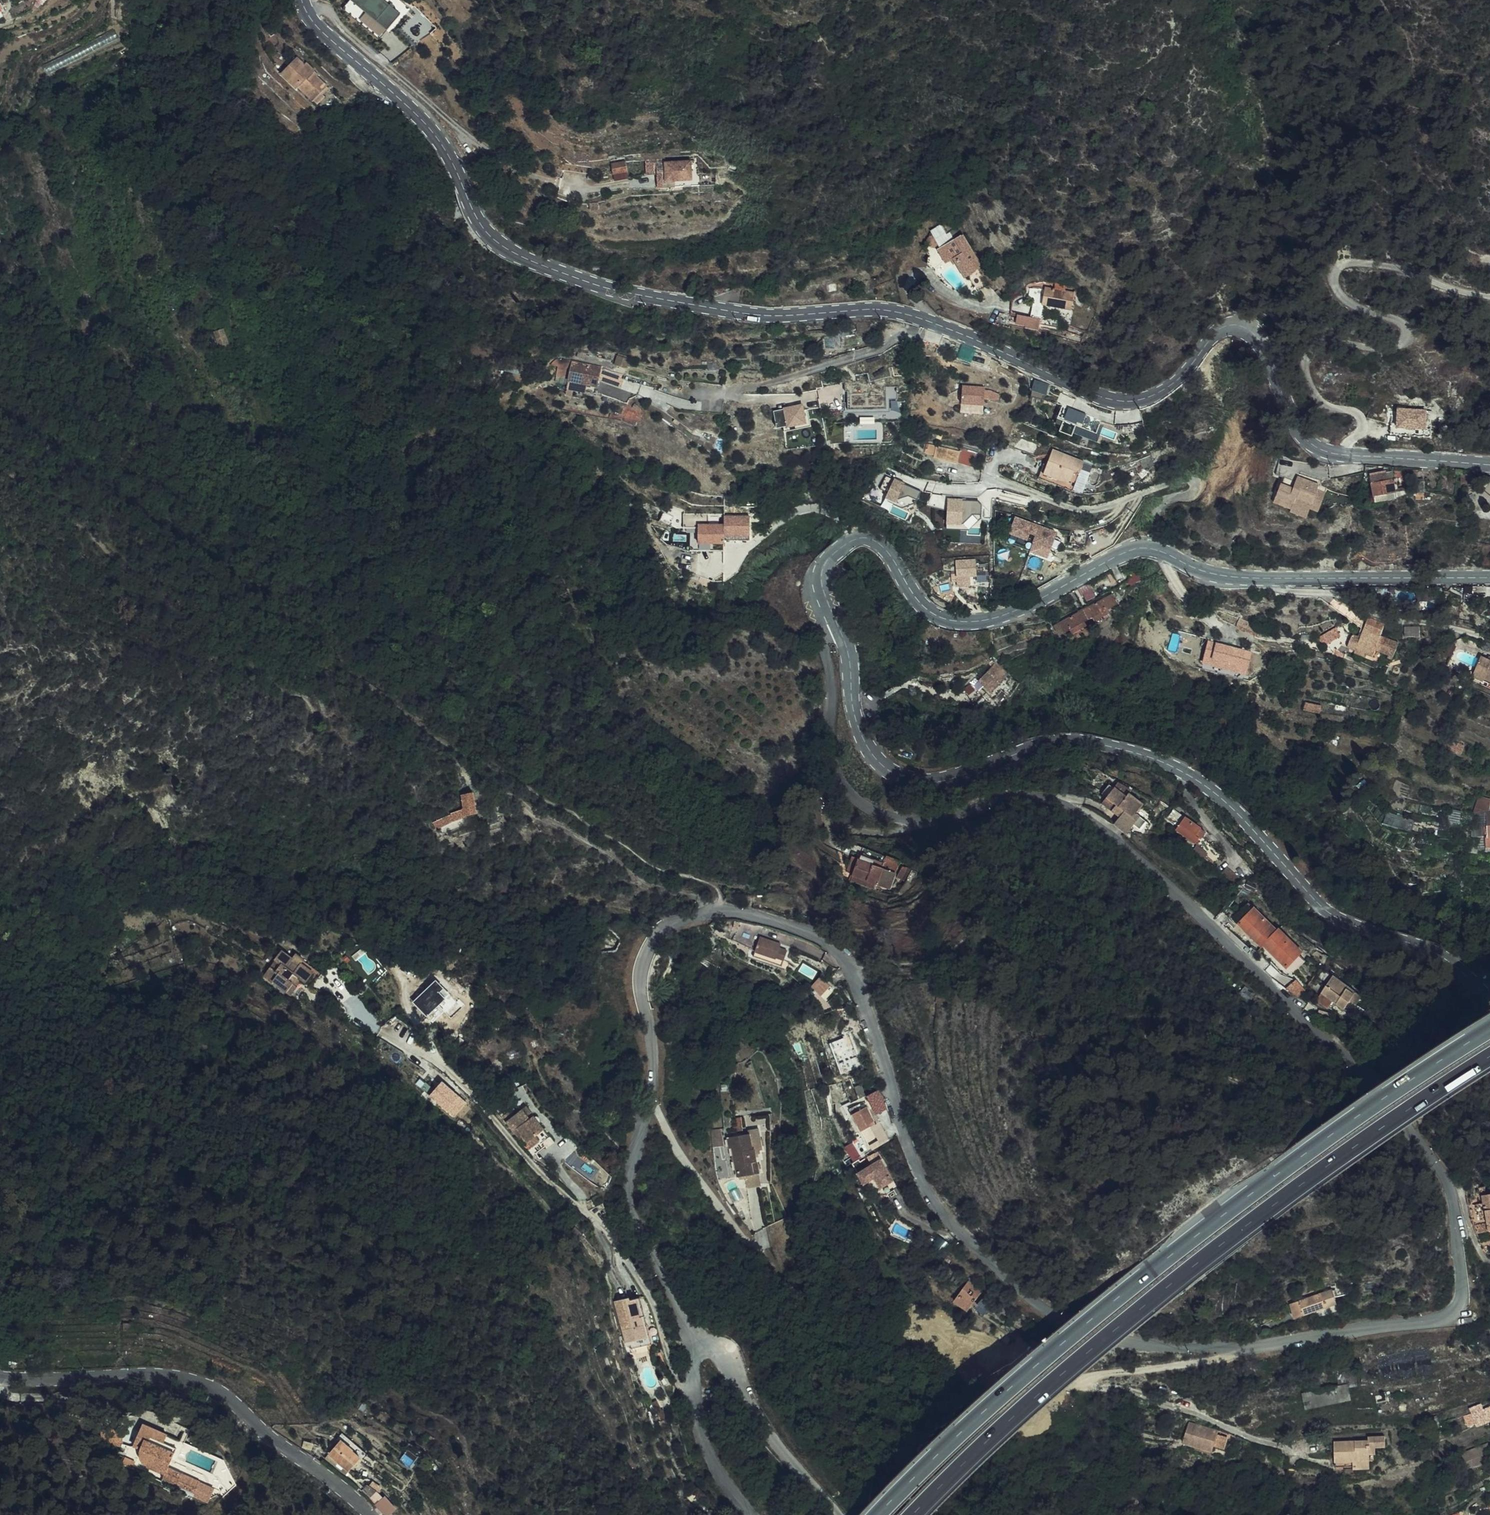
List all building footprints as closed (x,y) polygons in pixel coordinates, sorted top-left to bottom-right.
[(48,0),(28,0),(26,2),(38,12),(48,0)] [(394,6),(377,24),(385,32),(402,13),(394,6)] [(281,39),(277,32),(274,33),(272,34),(276,42),(281,39)] [(794,44),(792,55),(803,55),(805,46),(794,44)] [(305,65),(301,69),(321,79),(323,76),(314,69),(313,71),(305,65)] [(337,94),(321,79),(301,69),(288,82),(304,97),(306,95),(322,109),(337,94)] [(623,166),(639,167),(641,158),(624,157),(623,166)] [(656,173),(666,174),(665,184),(675,186),(701,189),(703,169),(678,166),(679,161),(658,159),(656,173)] [(948,226),(937,233),(946,248),(944,249),(954,262),(961,258),(974,277),(992,264),(968,227),(954,235),(948,226)] [(929,253),(935,264),(944,260),(937,249),(929,253)] [(335,261),(336,252),(327,251),(326,260),(335,261)] [(1049,285),(1054,273),(1045,270),(1041,281),(1049,285)] [(1055,290),(1085,298),(1089,283),(1059,275),(1055,290)] [(1060,296),(1058,303),(1071,306),(1072,300),(1060,296)] [(1071,306),(1058,303),(1057,306),(1029,300),(1027,308),(1037,310),(1037,314),(1049,316),(1051,311),(1068,315),(1071,306)] [(5,317),(15,333),(19,330),(22,329),(16,318),(14,314),(13,312),(5,317)] [(1018,313),(1016,324),(1039,329),(1042,318),(1018,313)] [(16,342),(24,337),(19,330),(15,333),(5,317),(2,318),(16,342)] [(837,333),(840,342),(857,339),(855,330),(837,333)] [(226,336),(229,342),(238,338),(235,332),(226,336)] [(668,338),(668,346),(684,345),(683,337),(668,338)] [(234,353),(243,349),(238,338),(229,342),(234,353)] [(618,354),(617,365),(628,366),(629,355),(618,354)] [(580,374),(580,373),(566,371),(564,379),(579,382),(580,374)] [(607,378),(580,374),(579,382),(564,379),(564,387),(578,389),(577,394),(604,398),(607,378)] [(1001,401),(1002,384),(979,384),(979,401),(1001,401)] [(808,404),(775,407),(777,428),(809,425),(808,404)] [(1058,418),(1064,420),(1068,406),(1062,405),(1058,418)] [(1069,407),(1066,419),(1084,424),(1087,411),(1069,407)] [(1397,407),(1398,428),(1428,427),(1427,407),(1397,407)] [(1386,410),(1387,424),(1397,424),(1396,410),(1386,410)] [(1063,421),(1060,431),(1098,440),(1100,430),(1063,421)] [(1342,427),(1343,441),(1351,440),(1351,427),(1342,427)] [(1098,459),(1071,442),(1064,453),(1056,465),(1079,480),(1087,467),(1091,470),(1098,459)] [(945,447),(944,454),(951,455),(952,448),(945,447)] [(978,447),(977,459),(989,461),(990,448),(978,447)] [(952,448),(951,455),(951,459),(974,460),(975,450),(952,448)] [(1050,468),(1080,487),(1091,470),(1087,467),(1079,480),(1056,465),(1064,453),(1059,451),(1050,468)] [(898,502),(905,481),(894,477),(887,498),(898,502)] [(1387,483),(1389,492),(1405,488),(1403,479),(1387,483)] [(1427,498),(1435,495),(1437,496),(1434,482),(1423,486),(1425,492),(1427,498)] [(918,499),(921,490),(906,483),(902,492),(918,499)] [(1395,505),(1411,501),(1410,496),(1408,487),(1405,488),(1389,492),(1391,500),(1393,499),(1395,505)] [(1315,489),(1312,497),(1318,499),(1321,491),(1315,489)] [(1311,500),(1299,496),(1294,510),(1312,516),(1311,519),(1328,525),(1329,520),(1331,515),(1339,518),(1343,504),(1335,501),(1337,496),(1321,491),(1318,499),(1312,497),(1311,500)] [(1410,496),(1411,501),(1412,503),(1427,498),(1425,492),(1410,496)] [(948,498),(948,524),(965,524),(965,514),(981,514),(981,498),(948,498)] [(677,519),(689,524),(693,514),(681,509),(677,519)] [(1326,530),(1328,525),(1311,519),(1312,516),(1294,510),(1293,516),(1310,522),(1309,524),(1326,530)] [(699,541),(752,540),(751,514),(725,514),(725,522),(698,523),(699,541)] [(1015,515),(1010,534),(1032,540),(1029,551),(1050,557),(1059,528),(1015,515)] [(963,575),(976,574),(975,567),(975,561),(962,562),(963,575)] [(1087,615),(1085,612),(1065,625),(1070,634),(1076,630),(1079,634),(1092,625),(1089,621),(1097,617),(1100,620),(1116,610),(1113,606),(1123,599),(1118,591),(1092,608),(1094,611),(1087,615)] [(1354,613),(1350,618),(1359,624),(1362,619),(1354,613)] [(1388,666),(1391,659),(1408,663),(1413,649),(1388,641),(1391,630),(1375,624),(1368,645),(1362,643),(1360,644),(1359,647),(1356,656),(1388,666)] [(1406,626),(1406,636),(1421,635),(1421,625),(1406,626)] [(1342,638),(1325,651),(1335,655),(1348,645),(1342,638)] [(1209,639),(1203,663),(1248,674),(1254,649),(1209,639)] [(1009,700),(1017,694),(1023,681),(1025,679),(1026,677),(1008,658),(1000,666),(996,670),(986,673),(991,679),(993,681),(1004,693),(1009,700)] [(989,681),(1009,700),(1004,693),(993,681),(991,679),(989,681)] [(1032,686),(1023,681),(1017,694),(1026,698),(1032,686)] [(1328,708),(1310,706),(1309,714),(1326,716),(1328,708)] [(262,713),(255,711),(253,722),(260,724),(262,713)] [(1473,748),(1456,740),(1452,747),(1463,753),(1469,756),(1473,748)] [(1463,753),(1452,747),(1448,756),(1459,761),(1463,753)] [(1119,787),(1146,807),(1151,800),(1135,790),(1138,785),(1125,778),(1121,784),(1119,787)] [(1115,794),(1119,787),(1115,784),(1110,791),(1115,794)] [(1134,828),(1139,819),(1143,822),(1146,817),(1142,813),(1146,807),(1119,787),(1115,794),(1124,800),(1119,807),(1125,810),(1127,809),(1131,811),(1124,821),(1134,828)] [(487,814),(483,793),(470,795),(473,808),(475,818),(487,814)] [(1489,848),(1487,796),(1475,796),(1477,849),(1489,848)] [(1103,805),(1112,809),(1115,802),(1106,798),(1103,805)] [(461,814),(463,821),(475,818),(473,808),(461,814)] [(1192,812),(1184,825),(1205,840),(1209,833),(1204,830),(1209,822),(1192,812)] [(463,821),(461,814),(451,818),(455,824),(463,821)] [(1143,822),(1139,819),(1134,828),(1137,830),(1143,822)] [(809,824),(813,839),(820,836),(817,822),(809,824)] [(899,890),(906,862),(887,859),(887,864),(886,870),(860,865),(859,871),(854,870),(853,877),(857,880),(856,888),(880,893),(881,887),(899,890)] [(887,864),(861,859),(860,865),(886,870),(887,864)] [(1244,906),(1251,912),(1263,899),(1256,893),(1244,906)] [(1273,933),(1275,931),(1289,917),(1266,896),(1263,899),(1251,912),(1273,933)] [(1316,937),(1291,915),(1289,917),(1275,931),(1301,954),(1316,937)] [(784,963),(787,952),(781,949),(774,947),(775,943),(755,937),(751,952),(784,963)] [(271,966),(264,975),(274,984),(276,982),(282,987),(281,989),(292,998),(299,989),(295,986),(300,980),(311,989),(322,975),(296,954),(292,959),(281,950),(273,959),(278,964),(274,968),(271,966)] [(749,958),(782,968),(784,963),(751,952),(749,958)] [(1301,956),(1290,967),(1294,972),(1306,960),(1301,956)] [(1356,994),(1363,986),(1367,980),(1361,975),(1362,973),(1346,961),(1334,977),(1340,982),(1346,986),(1356,994)] [(1298,973),(1310,983),(1316,975),(1308,966),(1298,973)] [(1361,975),(1367,980),(1363,986),(1367,989),(1373,981),(1362,973),(1361,975)] [(812,985),(822,995),(831,985),(822,976),(812,985)] [(1329,983),(1336,988),(1340,982),(1334,977),(1329,983)] [(1346,986),(1340,982),(1336,988),(1341,992),(1346,986)] [(423,984),(422,1005),(439,1006),(441,985),(423,984)] [(687,1027),(695,1022),(689,1014),(682,1020),(687,1027)] [(738,1068),(728,1072),(730,1083),(741,1078),(738,1068)] [(522,1088),(513,1078),(501,1088),(510,1098),(522,1088)] [(860,1081),(864,1095),(873,1093),(868,1079),(860,1081)] [(441,1082),(428,1096),(455,1120),(468,1105),(441,1082)] [(882,1093),(878,1095),(881,1104),(886,1102),(882,1093)] [(516,1113),(512,1109),(502,1117),(534,1156),(545,1148),(541,1143),(549,1137),(524,1107),(516,1113)] [(870,1107),(856,1114),(864,1131),(872,1146),(883,1141),(875,1126),(878,1124),(870,1107)] [(753,1124),(751,1115),(745,1113),(748,1125),(753,1124)] [(758,1172),(766,1170),(771,1170),(768,1154),(766,1155),(761,1127),(740,1131),(741,1143),(745,1143),(750,1173),(758,1172)] [(723,1128),(712,1129),(714,1146),(725,1145),(723,1128)] [(873,1166),(859,1173),(865,1185),(875,1178),(881,1190),(894,1184),(880,1154),(870,1158),(873,1166)] [(340,1173),(331,1168),(327,1175),(337,1180),(340,1173)] [(767,1183),(766,1170),(758,1172),(759,1185),(767,1183)] [(1482,1197),(1488,1232),(1489,1232),(1489,1196),(1482,1197)] [(890,1201),(881,1204),(883,1211),(893,1207),(890,1201)] [(746,1202),(742,1203),(746,1210),(750,1208),(746,1202)] [(952,1307),(966,1316),(977,1296),(965,1288),(952,1307)] [(1312,1311),(1332,1304),(1334,1304),(1329,1290),(1288,1304),(1292,1318),(1312,1311)] [(626,1300),(617,1301),(627,1351),(647,1348),(638,1301),(627,1303),(626,1300)] [(1312,1311),(1314,1316),(1334,1311),(1332,1304),(1312,1311)] [(132,1323),(123,1323),(123,1332),(132,1331),(132,1323)] [(1354,1399),(1351,1383),(1342,1385),(1301,1395),(1304,1411),(1354,1399)] [(1470,1413),(1475,1425),(1489,1419),(1489,1406),(1489,1404),(1470,1413)] [(168,1465),(178,1445),(136,1424),(125,1444),(133,1448),(132,1456),(136,1466),(155,1475),(153,1479),(192,1499),(201,1481),(168,1465)] [(1212,1452),(1213,1449),(1217,1437),(1218,1433),(1188,1425),(1184,1444),(1212,1452)] [(1369,1440),(1335,1441),(1335,1466),(1343,1466),(1343,1471),(1370,1470),(1370,1454),(1377,1454),(1377,1448),(1386,1447),(1386,1436),(1369,1436),(1369,1440)] [(1225,1439),(1217,1437),(1213,1449),(1222,1451),(1225,1439)] [(338,1441),(327,1457),(347,1472),(359,1457),(338,1441)] [(1485,1442),(1460,1455),(1464,1463),(1470,1460),(1473,1465),(1485,1458),(1482,1452),(1489,1449),(1485,1442)] [(398,1507),(386,1494),(376,1504),(386,1514),(390,1514),(398,1507)]
